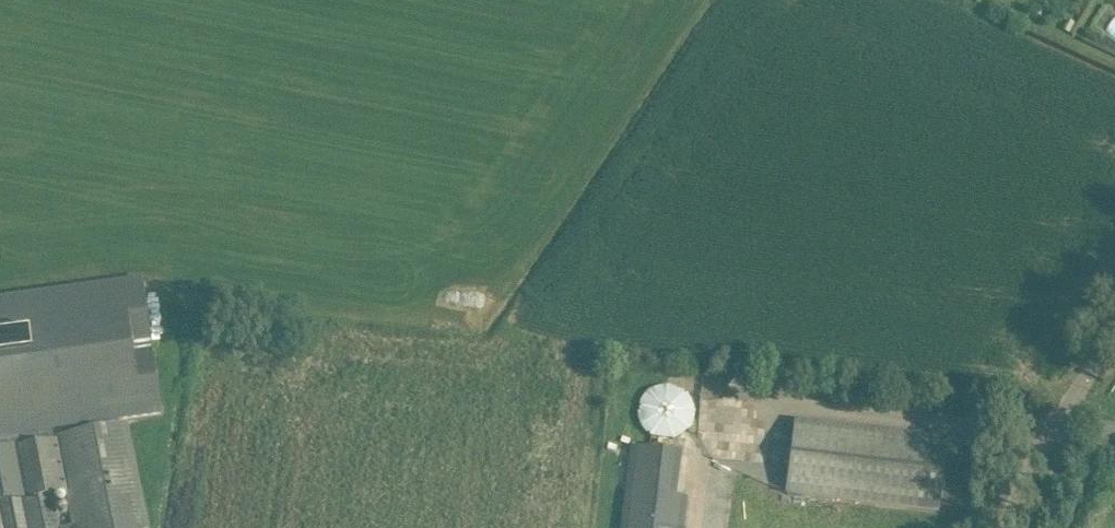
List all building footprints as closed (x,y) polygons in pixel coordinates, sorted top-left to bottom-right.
[(161,417),(145,299),(143,278),(0,298),(0,439),(161,417)] [(639,433),(693,436),(696,390),(641,387),(639,433)] [(703,399),(704,419),(714,418),(714,409),(747,407),(747,397),(703,399)] [(791,448),(785,492),(917,509),(939,511),(948,440),(926,437),(794,421),(793,426),(791,448)] [(128,425),(128,423),(0,450),(0,527),(149,527),(128,425)] [(684,514),(681,514),(688,453),(630,446),(625,492),(621,527),(683,527),(684,514)]
